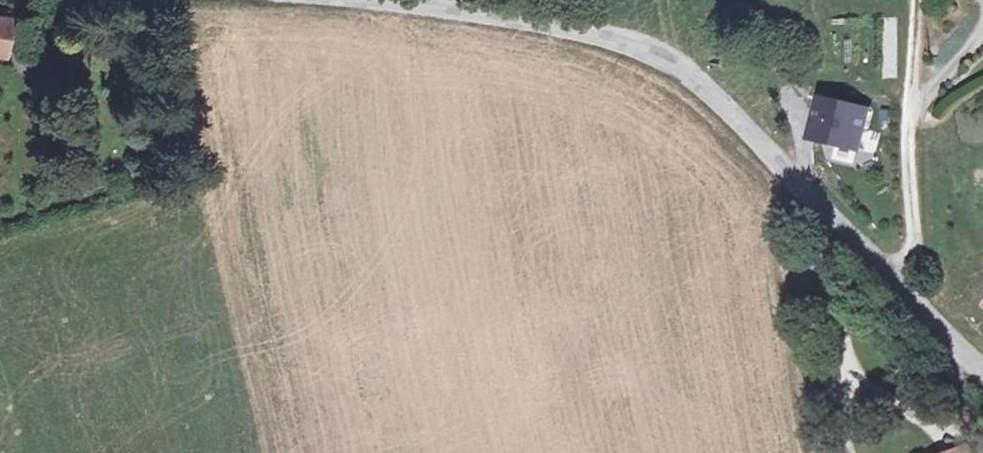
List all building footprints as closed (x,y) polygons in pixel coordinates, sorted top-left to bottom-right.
[(11,17),(0,17),(0,57),(13,57),(11,17)] [(867,118),(821,108),(811,147),(858,158),(867,118)] [(876,154),(880,133),(866,131),(862,151),(876,154)]
